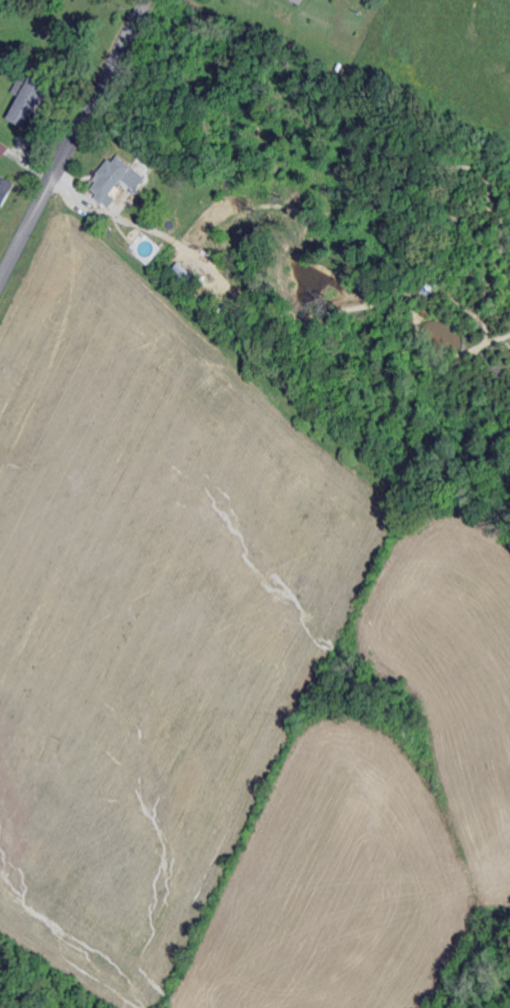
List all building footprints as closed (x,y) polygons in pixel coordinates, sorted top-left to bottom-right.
[(125,181),(139,192),(150,177),(118,153),(92,186),(101,193),(98,197),(112,208),(120,198),(115,194),(125,181)] [(20,182),(0,173),(0,203),(7,207),(20,182)]
